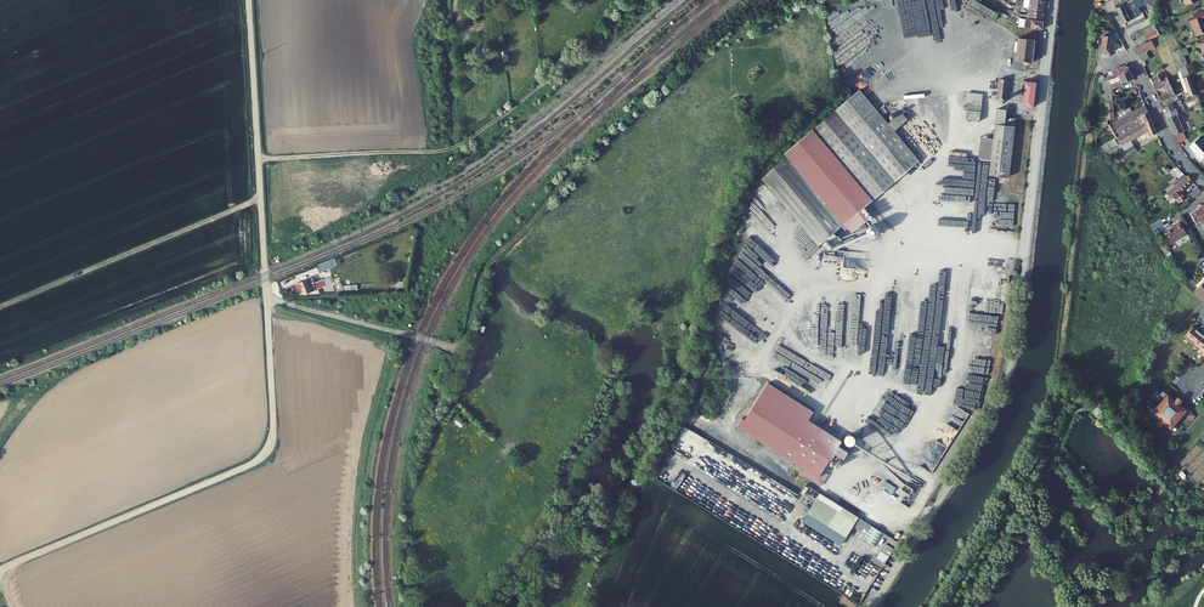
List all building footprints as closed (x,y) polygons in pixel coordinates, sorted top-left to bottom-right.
[(968,5),(995,21),(999,14),(997,13),(975,0),(970,0),(968,5)] [(1046,1),(1033,0),(1024,0),(1024,2),(1016,0),(1015,5),(1023,7),(1029,8),(1045,10),(1046,1)] [(1126,3),(1116,8),(1123,23),(1137,17),(1136,15),(1141,13),(1138,8),(1137,5),(1135,6),(1129,9),(1126,3)] [(1045,10),(1029,8),(1028,17),(1044,18),(1045,10)] [(1203,11),(1193,15),(1194,19),(1188,21),(1190,27),(1192,27),(1196,36),(1203,33),(1203,20),(1203,14),(1203,11)] [(1043,21),(1022,18),(1021,27),(1042,29),(1043,21)] [(1014,23),(1009,20),(1005,27),(1012,30),(1016,24),(1014,23)] [(1154,24),(1129,36),(1134,46),(1151,38),(1159,35),(1154,24)] [(1103,59),(1104,59),(1109,57),(1110,54),(1112,36),(1110,36),(1110,31),(1103,30),(1103,35),(1101,53),(1101,55),(1101,56),(1103,59)] [(1121,41),(1117,32),(1113,35),(1118,43),(1121,41)] [(1031,40),(1018,38),(1016,59),(1023,60),(1023,63),(1030,64),(1030,61),(1032,61),(1035,40),(1031,40)] [(1151,40),(1134,47),(1138,55),(1155,48),(1151,40)] [(1180,49),(1170,52),(1176,69),(1179,68),(1180,71),(1181,74),(1179,75),(1185,93),(1184,93),(1185,98),(1192,95),(1196,94),(1190,77),(1189,75),(1186,66),(1180,49)] [(1129,67),(1125,65),(1111,70),(1113,74),(1110,75),(1103,78),(1103,82),(1130,70),(1129,67)] [(1115,95),(1113,89),(1110,85),(1115,83),(1117,87),(1118,87),(1122,86),(1123,84),(1122,83),(1133,78),(1130,70),(1103,82),(1103,83),(1101,94),(1115,95)] [(1159,96),(1161,102),(1175,95),(1168,78),(1166,74),(1159,77),(1158,75),(1150,78),(1156,91),(1165,87),(1167,92),(1159,96)] [(1006,97),(1008,80),(999,79),(997,96),(1006,97)] [(1033,107),(1036,82),(1023,81),(1022,85),(1025,85),(1022,106),(1033,107)] [(786,157),(761,178),(801,225),(807,232),(818,246),(826,239),(833,247),(841,240),(837,235),(836,236),(834,233),(841,227),(845,231),(848,228),(851,233),(855,230),(858,234),(867,226),(864,223),(868,219),(861,210),(872,201),(860,187),(883,168),(889,174),(901,164),(907,171),(920,161),(895,130),(888,123),(860,89),(784,153),(786,157)] [(980,121),(983,94),(967,92),(965,109),(960,108),(960,114),(967,115),(967,120),(980,121)] [(1112,102),(1112,95),(1101,94),(1097,132),(1108,126),(1107,119),(1114,119),(1112,102)] [(1173,102),(1162,107),(1167,118),(1181,112),(1185,110),(1180,100),(1173,102)] [(1144,104),(1110,125),(1117,137),(1151,118),(1144,104)] [(1119,118),(1132,111),(1129,106),(1116,112),(1119,118)] [(1009,177),(1016,118),(1006,117),(1006,109),(998,108),(996,124),(995,123),(993,138),(991,160),(989,175),(1009,177)] [(1181,112),(1167,118),(1173,134),(1175,133),(1178,142),(1186,139),(1183,131),(1189,129),(1185,122),(1181,112)] [(1151,118),(1117,137),(1120,143),(1147,130),(1148,132),(1150,136),(1157,133),(1151,118)] [(1147,130),(1120,143),(1124,151),(1133,145),(1131,141),(1148,132),(1147,130)] [(993,138),(981,137),(978,159),(991,160),(993,138)] [(1117,137),(1101,146),(1106,152),(1111,149),(1120,143),(1117,137)] [(1189,146),(1201,159),(1203,157),(1203,142),(1199,137),(1189,146)] [(1118,154),(1115,157),(1119,162),(1137,151),(1133,145),(1124,151),(1118,154)] [(901,164),(889,174),(895,181),(901,188),(926,167),(920,161),(907,171),(901,164)] [(1176,166),(1170,171),(1175,178),(1181,172),(1176,166)] [(860,187),(872,201),(895,181),(889,174),(883,168),(860,187)] [(1186,177),(1184,174),(1183,174),(1177,180),(1173,183),(1176,186),(1180,192),(1180,191),(1192,181),(1187,176),(1186,177)] [(1164,190),(1167,193),(1176,186),(1173,183),(1164,190)] [(1176,186),(1167,193),(1172,199),(1174,197),(1175,199),(1176,199),(1179,203),(1186,197),(1180,191),(1180,192),(1176,186)] [(1201,191),(1197,187),(1189,195),(1193,198),(1201,191)] [(1191,214),(1197,224),(1203,221),(1203,205),(1200,208),(1199,209),(1199,210),(1197,211),(1191,214)] [(1160,220),(1152,225),(1155,230),(1162,225),(1160,220)] [(1166,232),(1172,242),(1187,234),(1180,222),(1175,224),(1176,226),(1166,232)] [(874,224),(867,230),(872,236),(879,230),(874,224)] [(317,266),(320,273),(338,265),(335,258),(317,266)] [(349,282),(342,283),(340,278),(333,280),(336,294),(351,290),(349,282)] [(312,279),(306,281),(311,291),(316,289),(312,279)] [(304,294),(311,291),(306,281),(296,285),(298,292),(302,290),(304,294)] [(1194,291),(1203,301),(1203,281),(1194,291)] [(1193,327),(1184,338),(1189,342),(1190,341),(1195,344),(1193,346),(1199,350),(1197,353),(1202,357),(1203,356),(1203,336),(1193,327)] [(814,412),(767,384),(744,419),(742,418),(737,426),(805,468),(802,473),(820,485),(827,474),(822,471),(841,441),(808,420),(814,412)] [(1167,393),(1150,414),(1156,419),(1157,417),(1161,420),(1163,422),(1166,424),(1165,426),(1171,431),(1185,413),(1190,416),(1192,414),(1188,410),(1182,405),(1180,407),(1177,404),(1175,402),(1172,400),(1173,398),(1167,393)] [(681,474),(673,486),(677,489),(685,476),(681,474)] [(874,475),(869,487),(876,490),(882,479),(874,475)] [(897,488),(886,482),(883,486),(893,492),(897,488)] [(858,517),(819,493),(808,512),(847,536),(854,524),(858,517)] [(1124,514),(1131,514),(1130,505),(1123,505),(1124,514)] [(871,525),(858,517),(854,524),(859,527),(860,525),(868,530),(871,525)] [(883,533),(871,525),(868,530),(862,538),(875,546),(883,533)] [(898,542),(884,533),(883,535),(888,539),(887,541),(895,546),(898,542)] [(876,558),(885,563),(894,548),(885,543),(880,551),(881,551),(876,558)]
